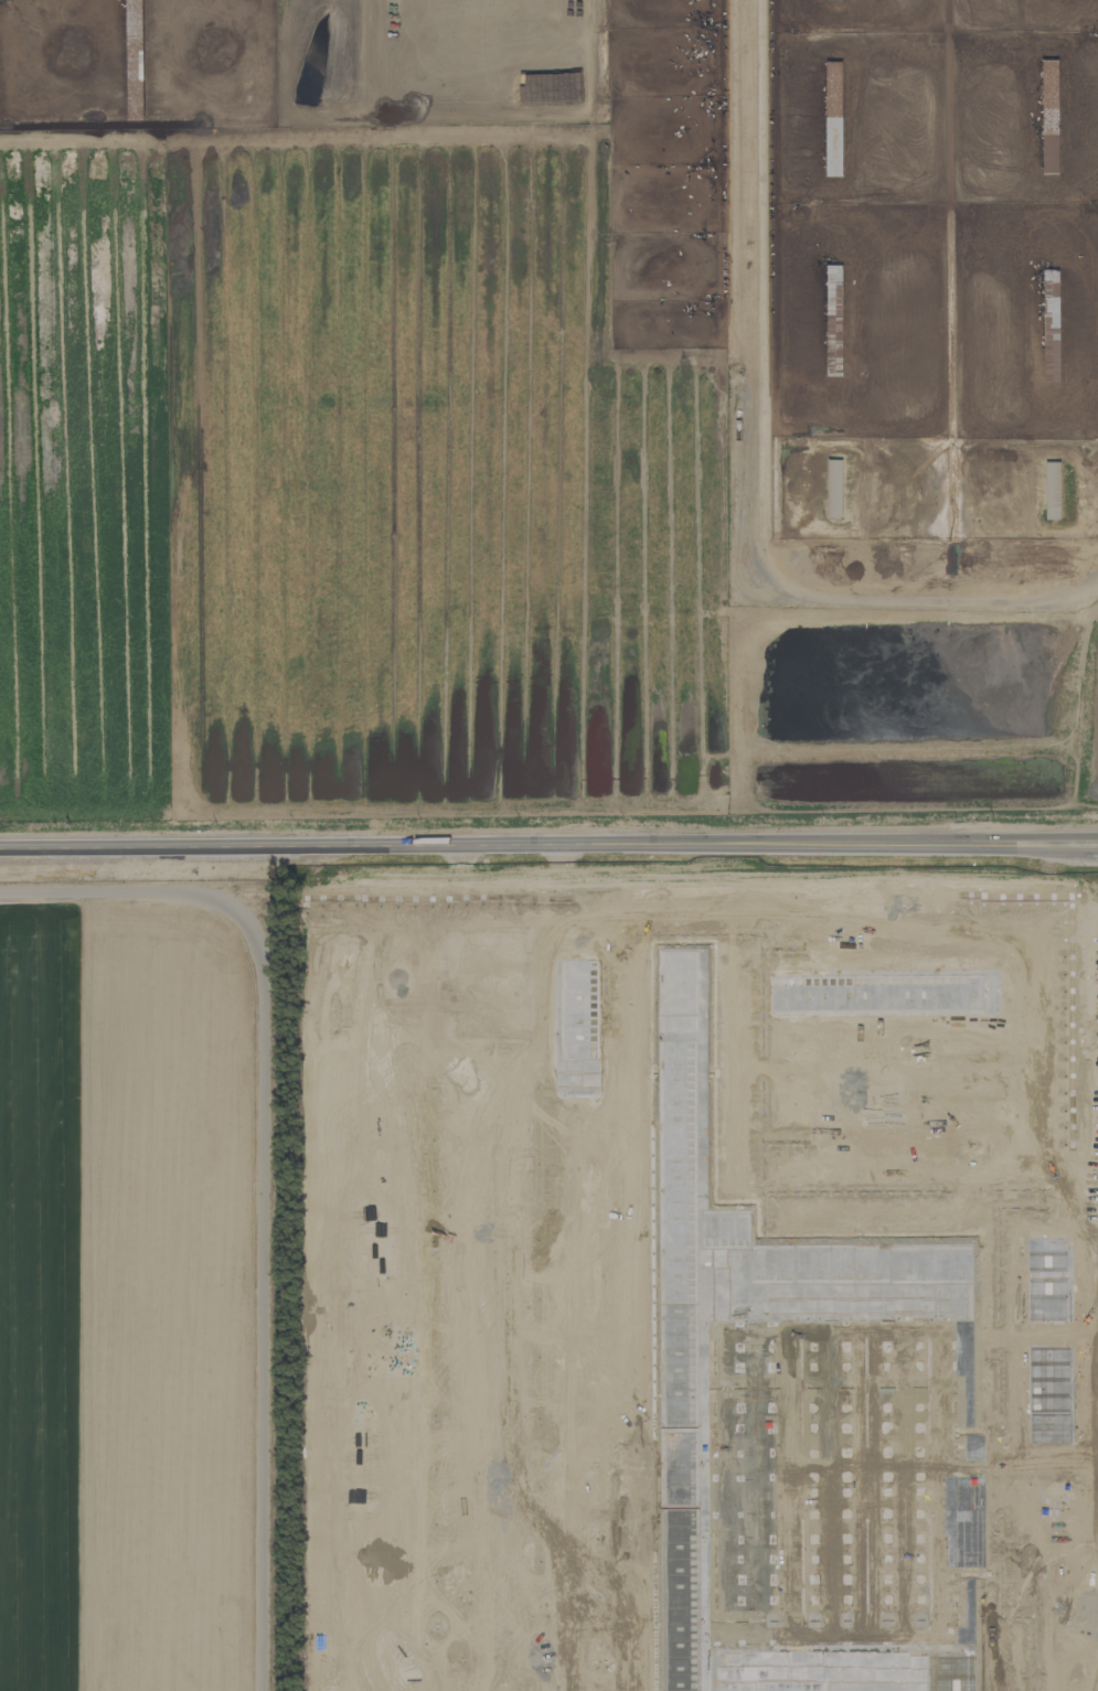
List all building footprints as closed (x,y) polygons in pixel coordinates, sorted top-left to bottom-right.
[(826,176),(842,176),(842,100),(841,100),(841,92),(836,92),(836,112),(826,112),(826,176)] [(842,265),(828,265),(827,290),(832,290),(832,307),(839,307),(840,299),(841,299),(842,265)] [(1044,326),(1060,325),(1058,270),(1043,270),(1044,326)] [(1060,519),(1061,473),(1046,473),(1046,519),(1060,519)] [(566,1022),(582,1021),(582,1009),(636,1008),(635,986),(582,987),(582,980),(566,980),(566,1022)] [(638,1103),(624,1103),(625,1132),(638,1132),(638,1103)] [(531,1629),(531,1607),(515,1607),(515,1629),(531,1629)]
